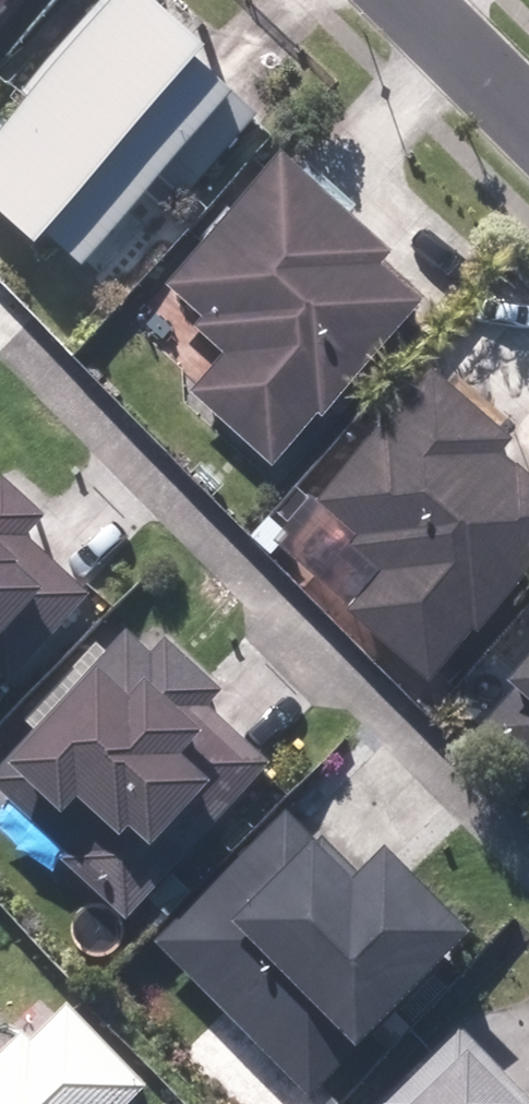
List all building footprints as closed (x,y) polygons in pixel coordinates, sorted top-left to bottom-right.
[(10,0),(0,0),(0,11),(10,0)] [(116,1),(0,131),(0,217),(84,291),(242,113),(116,1)] [(266,472),(409,309),(371,276),(382,263),(269,164),(160,289),(228,348),(183,400),(266,472)] [(353,540),(343,552),(372,577),(337,618),(419,687),(528,556),(528,499),(488,465),(501,449),(418,380),(312,506),(353,540)] [(0,520),(0,683),(82,596),(0,520)] [(122,636),(0,768),(0,802),(127,919),(266,769),(122,636)] [(474,738),(528,785),(528,675),(474,738)] [(285,825),(159,950),(311,1103),(316,1103),(352,1068),(358,1073),(470,962),(387,876),(361,903),(285,825)] [(158,1089),(82,1009),(42,1047),(33,1038),(0,1070),(0,1103),(143,1103),(158,1089)] [(377,1103),(519,1103),(453,1033),(377,1103)]
